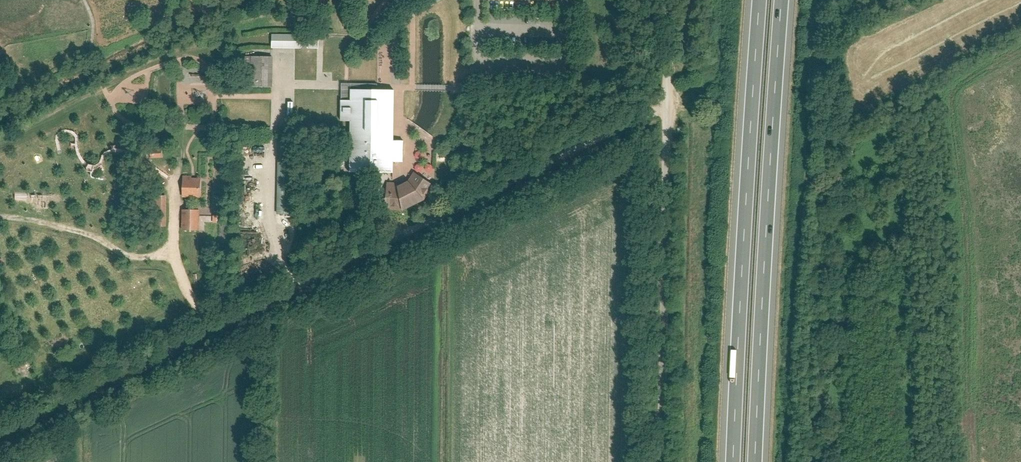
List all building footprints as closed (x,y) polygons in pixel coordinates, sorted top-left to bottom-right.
[(272,36),(272,48),(317,48),(317,35),(317,34),(272,34),(272,36)] [(271,56),(247,56),(246,87),(271,87),(271,56)] [(351,120),(351,172),(382,173),(388,173),(392,173),(392,160),(398,160),(402,160),(402,140),(398,140),(394,140),(394,89),(389,89),(350,89),(349,99),(345,99),(341,99),(341,120),(351,120)] [(387,183),(384,209),(403,210),(425,200),(433,185),(415,172),(408,181),(403,182),(398,184),(387,183)] [(182,175),(182,197),(199,197),(199,178),(193,178),(190,178),(190,175),(182,175)] [(158,224),(166,224),(167,196),(158,196),(158,224)] [(181,230),(198,230),(199,215),(199,210),(182,210),(181,230)] [(214,215),(212,215),(212,223),(220,224),(220,220),(220,215),(214,215)]
